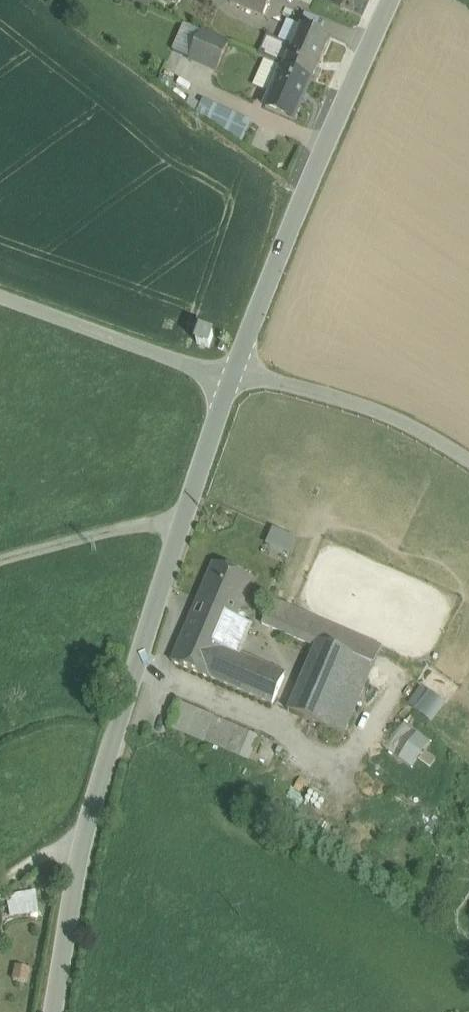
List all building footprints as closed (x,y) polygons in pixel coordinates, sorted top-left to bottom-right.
[(230,3),(263,17),(270,0),(231,0),(230,3)] [(294,44),(295,44),(302,27),(287,21),(278,40),(293,47),(294,44)] [(331,40),(302,27),(295,44),(294,44),(293,47),(284,68),(284,69),(313,82),(331,40)] [(228,44),(203,32),(191,61),(216,72),(228,44)] [(284,68),(293,47),(278,40),(268,36),(259,57),(284,68)] [(284,69),(283,69),(266,108),(295,121),(313,82),(284,69)] [(208,335),(202,333),(198,345),(204,347),(210,349),(213,337),(208,335)] [(271,527),(265,545),(291,553),(297,535),(271,527)] [(253,581),(214,564),(185,633),(238,655),(251,625),(237,619),(253,581)] [(382,647),(273,600),(262,625),(316,648),(289,712),(344,736),(382,647)] [(238,655),(185,633),(172,663),(273,706),(285,678),(284,675),(238,655)] [(421,685),(407,704),(432,721),(445,702),(421,685)] [(259,739),(179,704),(171,723),(250,760),(259,739)] [(385,747),(411,768),(432,742),(406,721),(385,747)] [(6,893),(7,915),(37,912),(35,891),(6,893)] [(14,965),(13,977),(26,979),(27,966),(14,965)]
